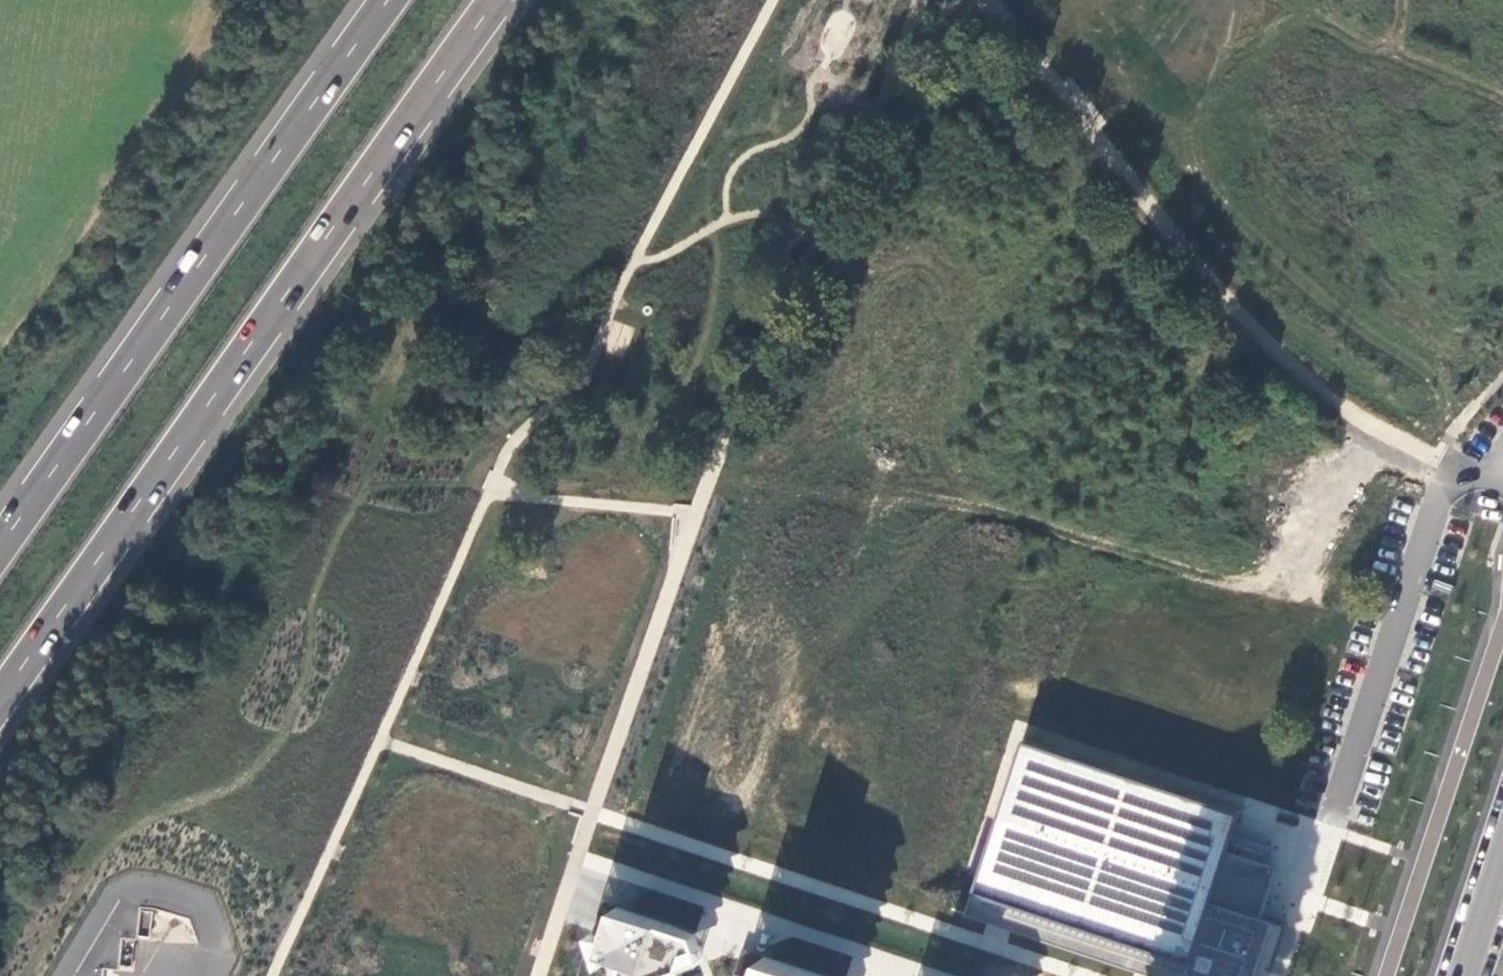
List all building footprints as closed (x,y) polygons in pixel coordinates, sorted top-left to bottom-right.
[(964,914),(1155,975),(1242,975),(1265,906),(1214,890),(1238,816),(1019,745),(964,914)] [(617,908),(605,938),(588,936),(599,970),(610,957),(622,962),(618,975),(677,975),(681,965),(699,958),(690,934),(617,908)] [(743,950),(738,962),(734,975),(738,975),(824,975),(743,950)]
